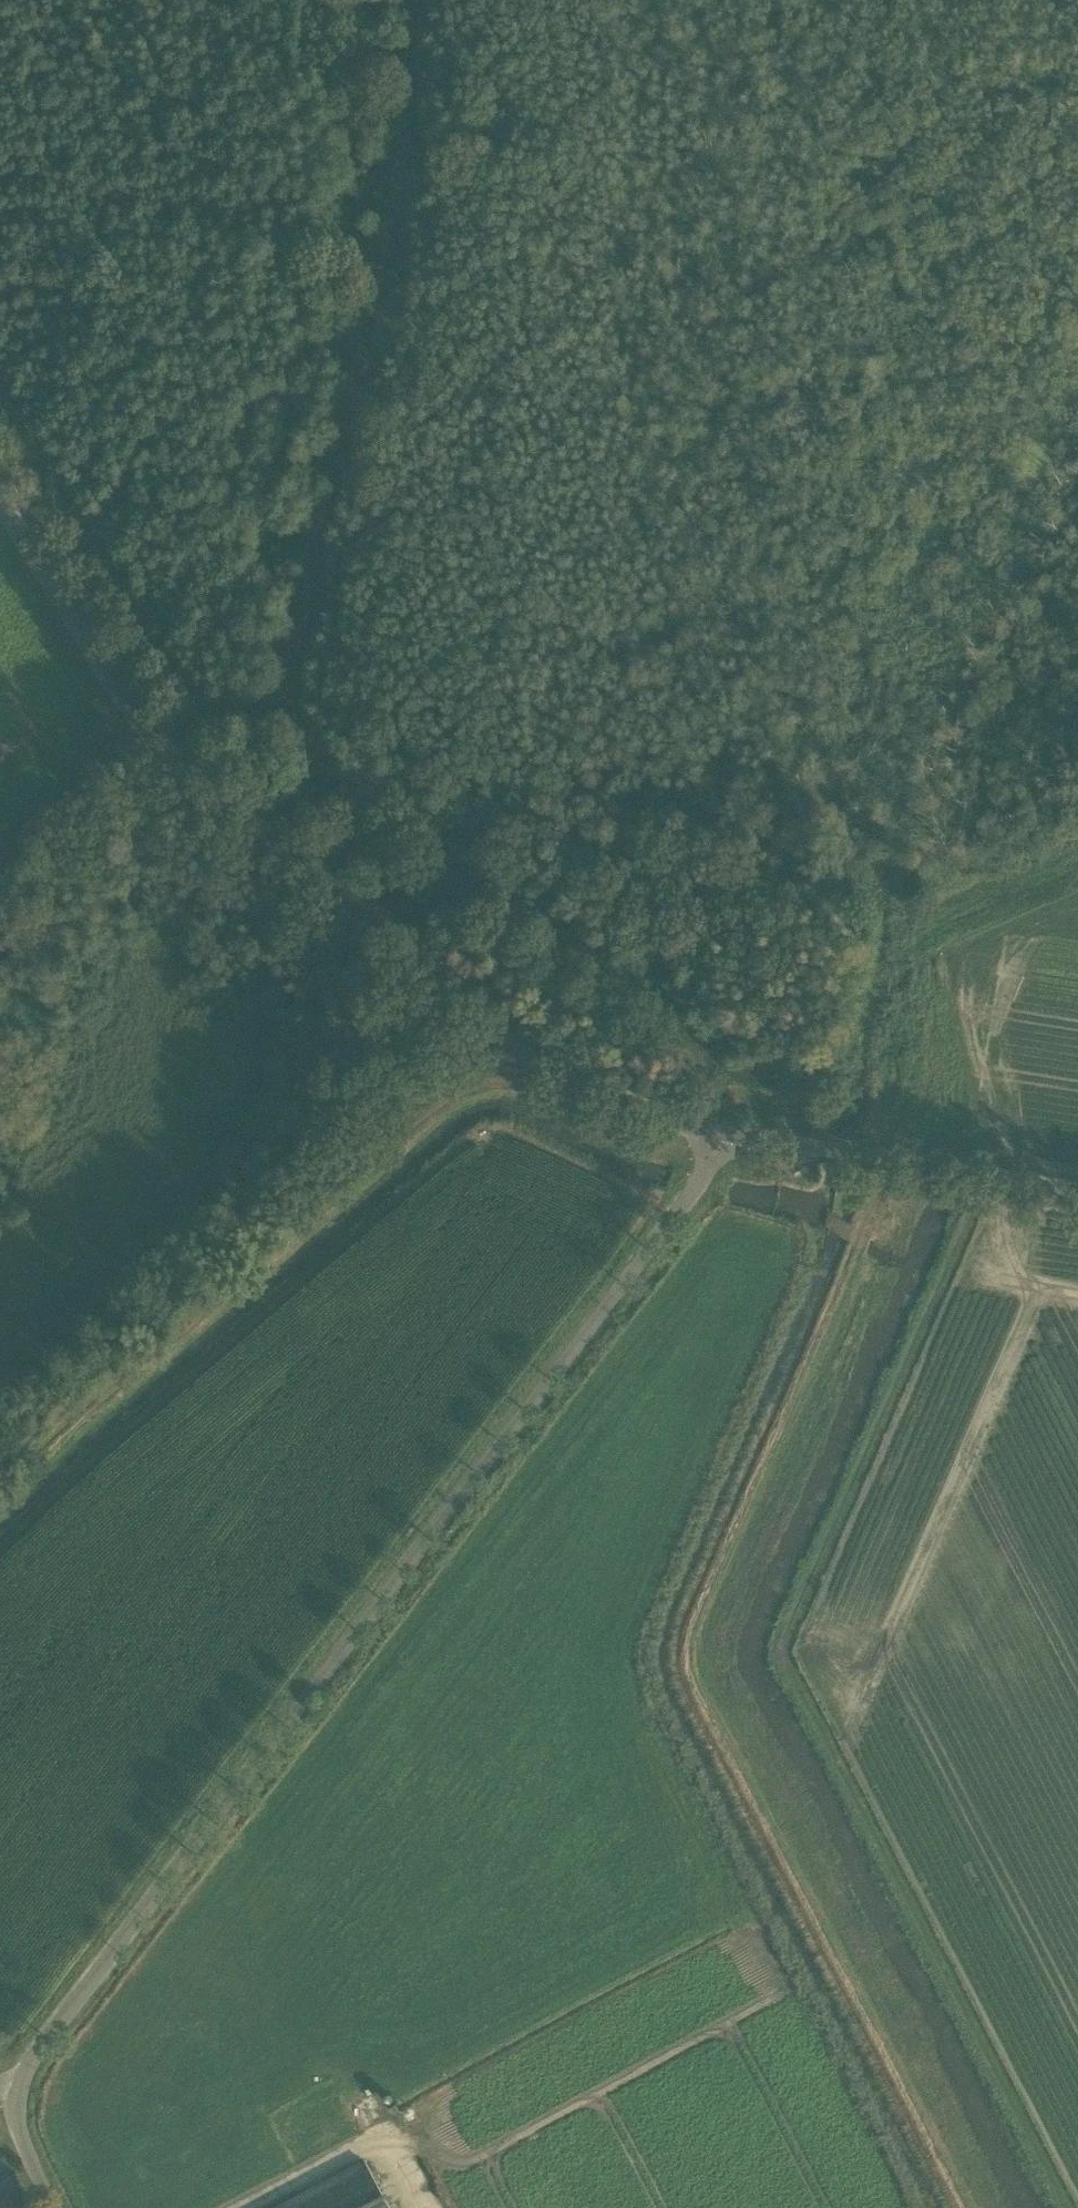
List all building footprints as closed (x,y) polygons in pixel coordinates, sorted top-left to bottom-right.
[(604,2173),(623,2165),(617,2153),(599,2161),(604,2173)] [(365,2161),(277,2207),(389,2207),(365,2161)] [(8,2198),(0,2202),(0,2207),(14,2207),(8,2198)]
